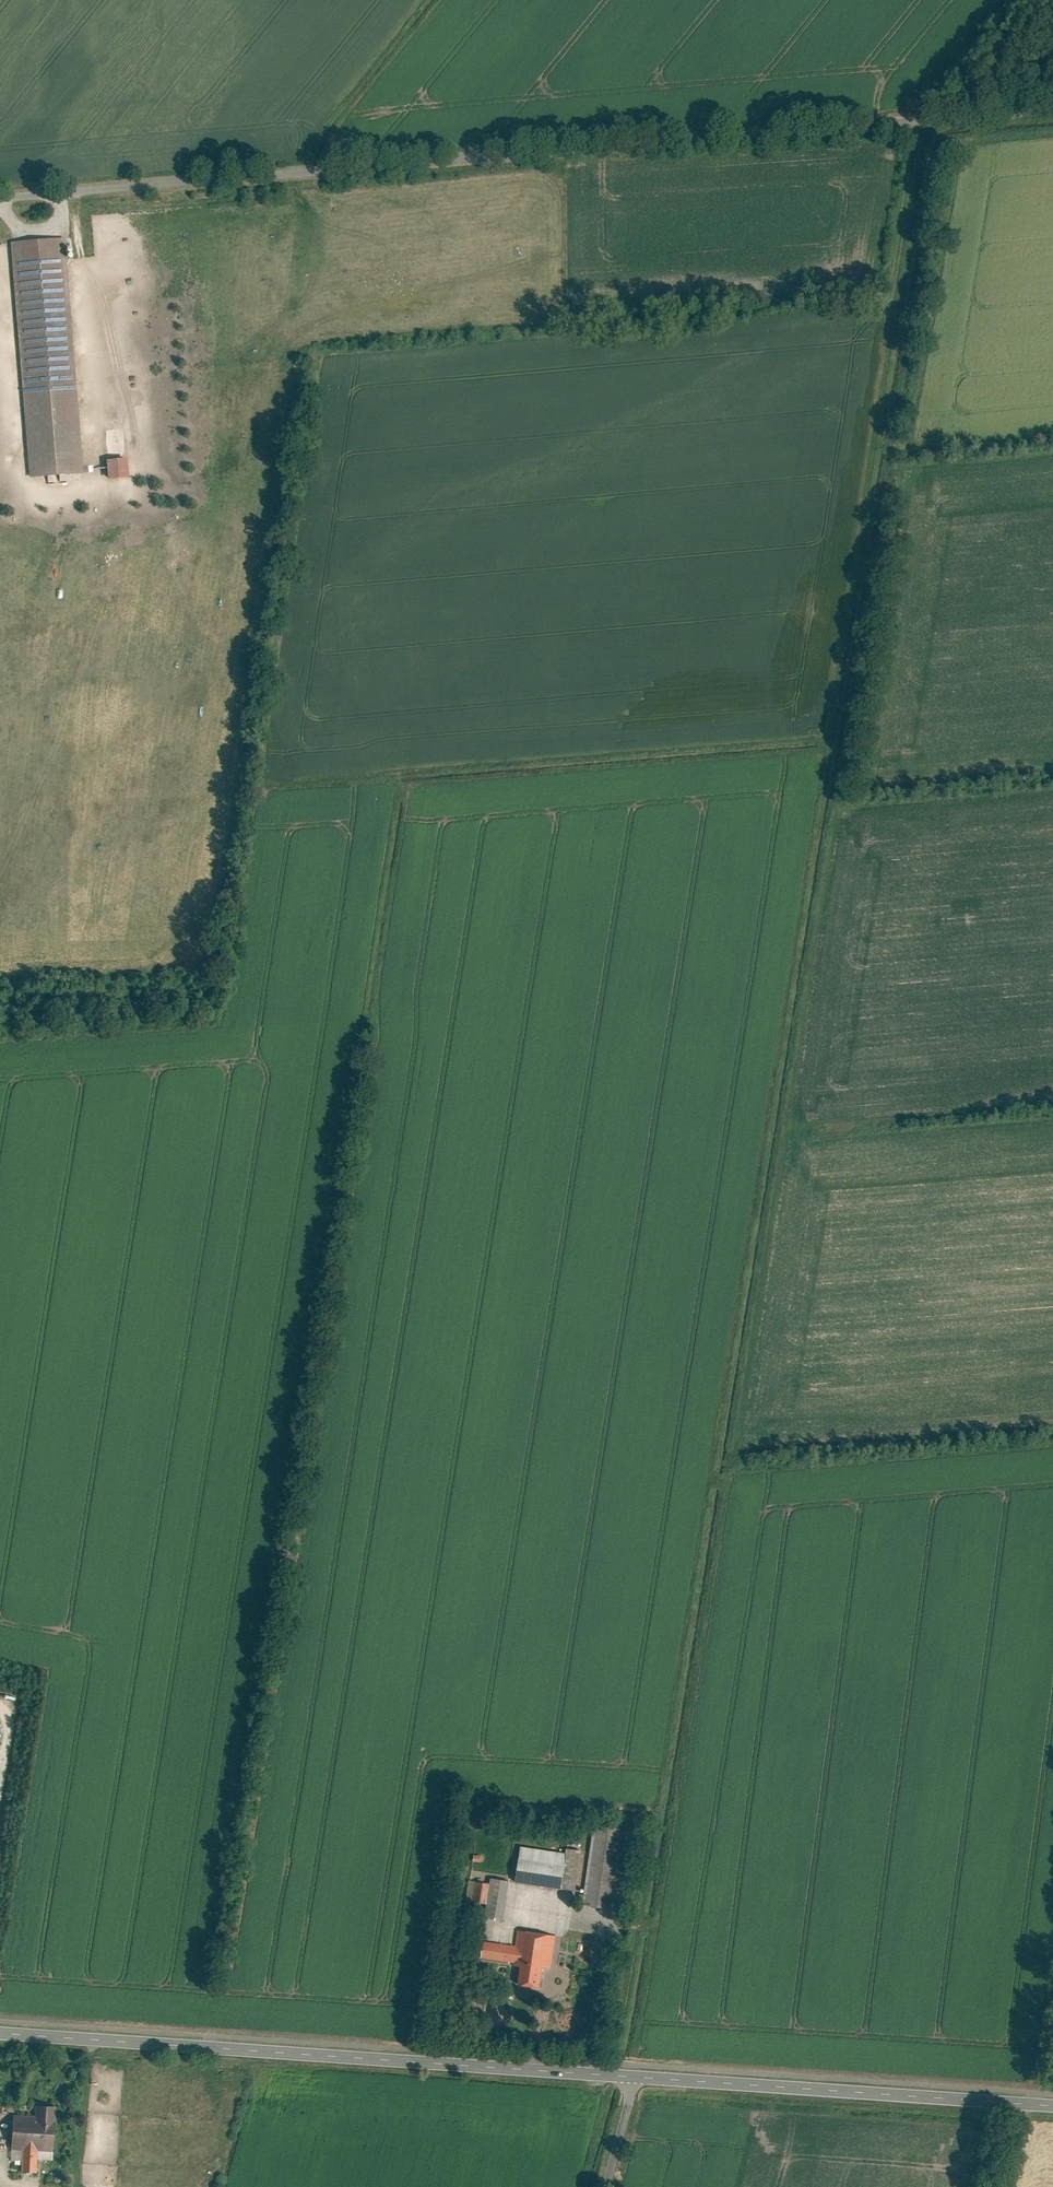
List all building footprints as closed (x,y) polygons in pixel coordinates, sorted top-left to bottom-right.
[(63,238),(9,242),(28,478),(82,473),(63,238)] [(127,458),(105,460),(107,479),(128,477),(127,458)] [(596,1825),(584,1904),(616,1909),(628,1830),(596,1825)] [(523,1846),(517,1882),(576,1891),(582,1850),(568,1848),(567,1852),(523,1846)] [(489,1903),(487,1917),(506,1920),(512,1880),(492,1877),(491,1883),(471,1880),(468,1900),(489,1903)] [(516,1943),(484,1938),(481,1957),(524,1963),(521,1984),(542,1987),(545,1968),(554,1969),(559,1933),(518,1927),(516,1943)] [(13,2113),(10,2158),(24,2159),(23,2171),(39,2172),(40,2158),(54,2159),(58,2106),(37,2104),(36,2115),(13,2113)]
